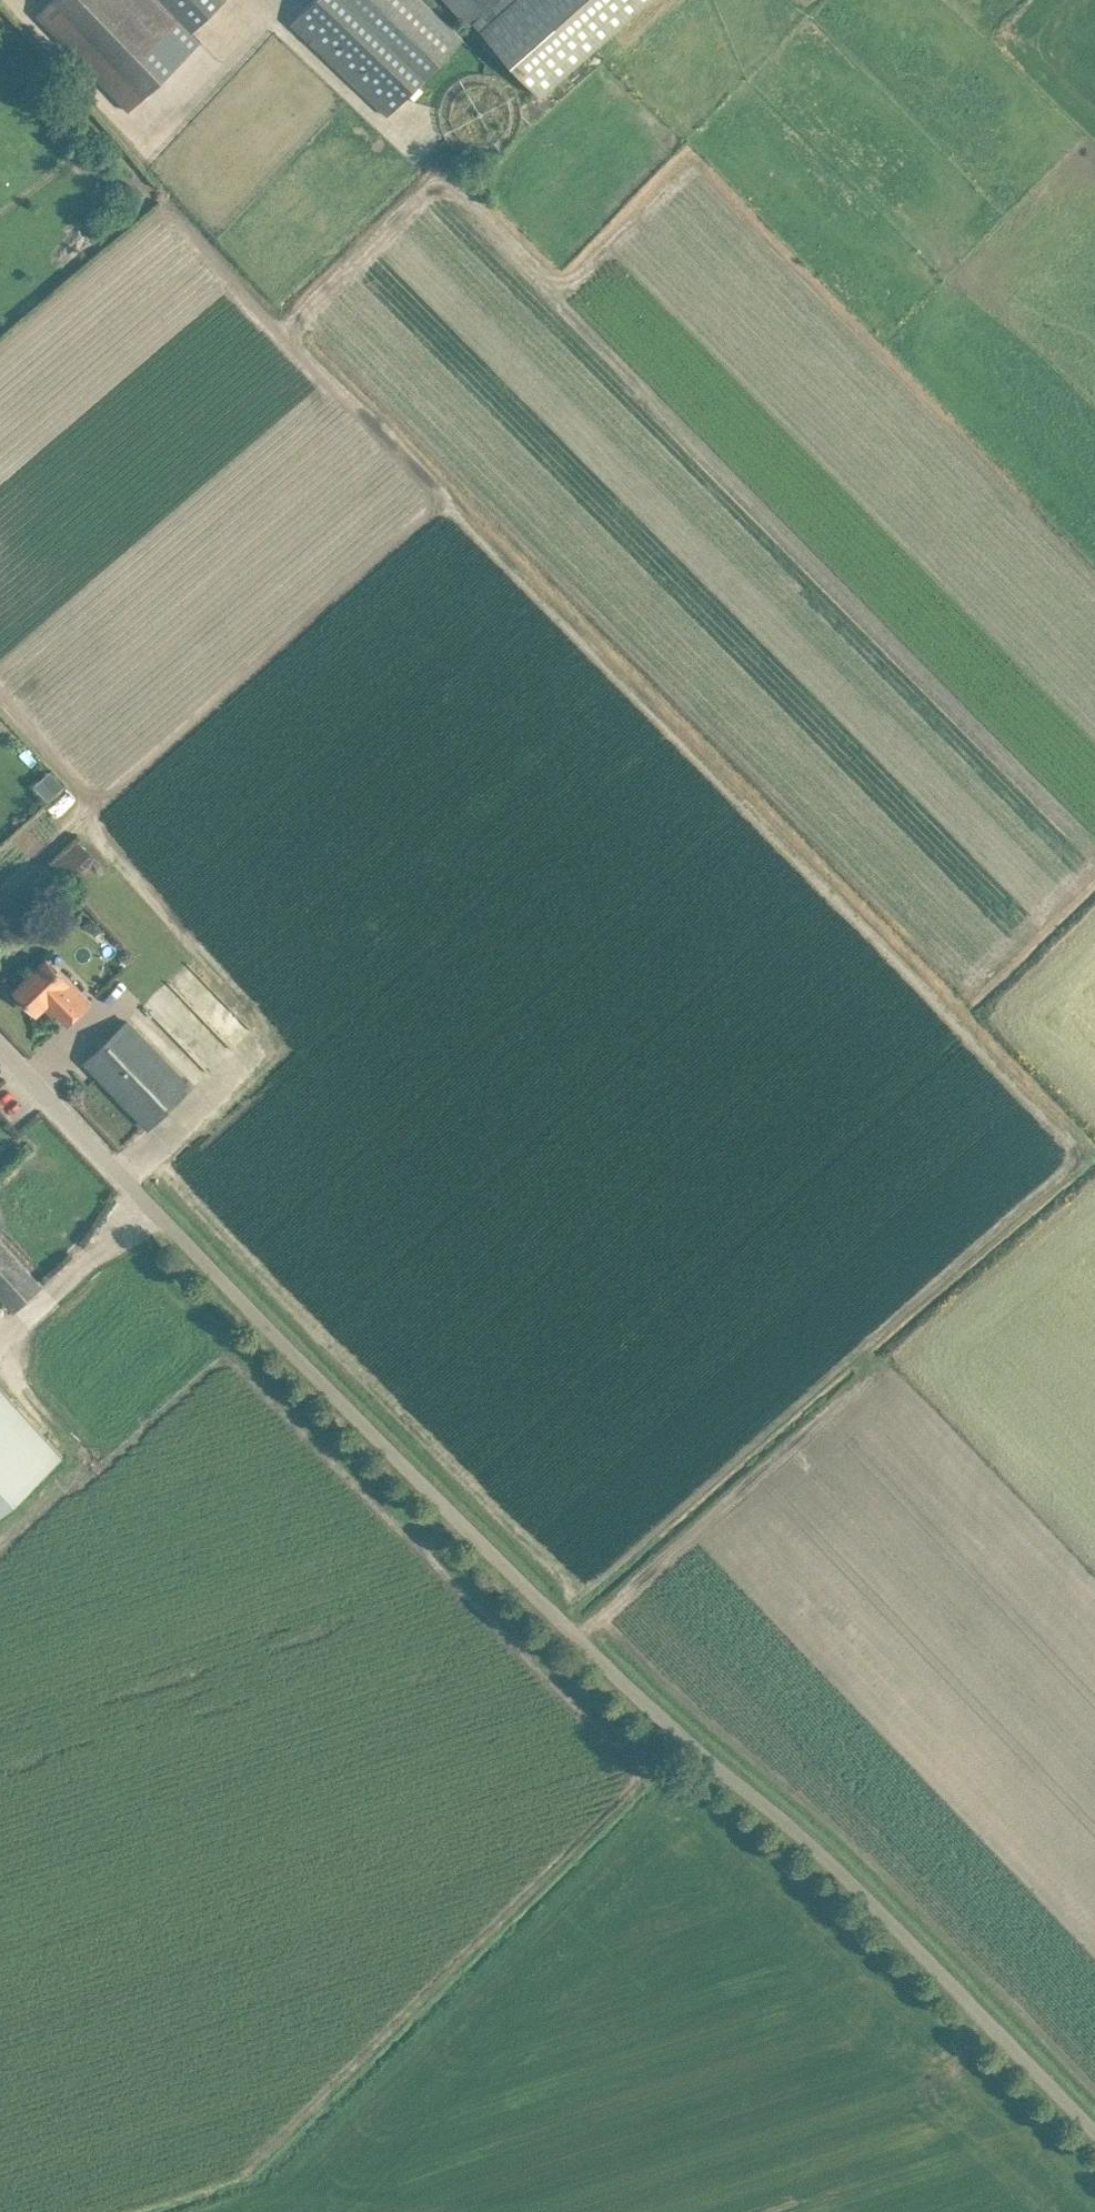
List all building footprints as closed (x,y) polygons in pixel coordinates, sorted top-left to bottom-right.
[(37,14),(129,110),(201,41),(192,31),(224,0),(51,0),(37,14)] [(390,116),(465,38),(424,0),(318,0),(294,25),(390,116)] [(467,26),(474,20),(540,94),(647,0),(444,0),(467,26)] [(93,858),(77,841),(45,871),(61,888),(93,858)] [(88,1002),(46,958),(15,987),(37,1011),(48,1001),(68,1022),(88,1002)] [(129,1019),(101,1045),(85,1060),(148,1126),(192,1084),(129,1019)] [(12,1312),(42,1284),(0,1239),(0,1298),(12,1312)] [(63,1456),(0,1386),(0,1513),(63,1456)]
